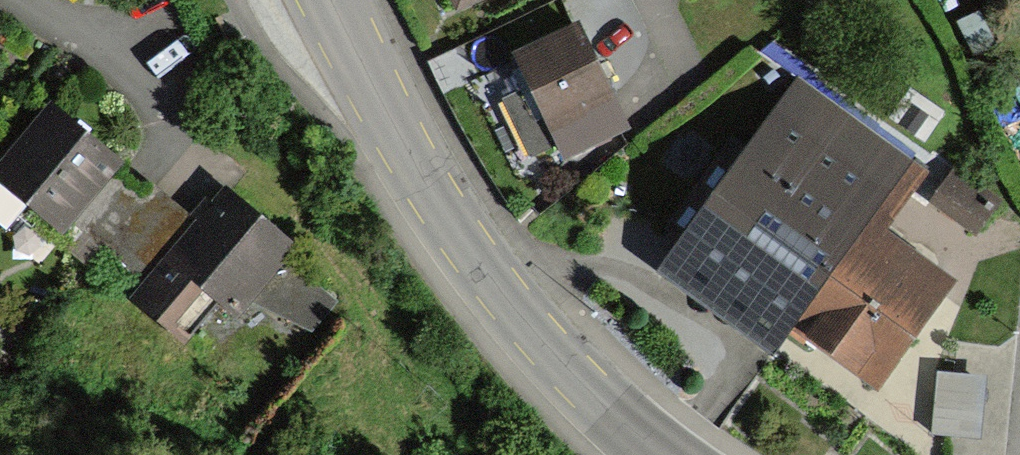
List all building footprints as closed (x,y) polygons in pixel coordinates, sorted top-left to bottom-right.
[(488,0),(445,0),(454,17),(488,0)] [(529,156),(557,143),(564,159),(633,127),(582,20),(506,56),(522,90),(502,99),(529,156)] [(778,356),(791,337),(915,160),(802,82),(665,277),(778,356)] [(0,168),(0,185),(62,237),(72,227),(113,177),(122,166),(50,107),(0,168)] [(933,176),(915,160),(791,337),(882,399),(959,285),(891,238),(933,176)] [(948,170),(931,199),(973,224),(990,196),(948,170)] [(147,205),(113,177),(72,227),(106,255),(147,205)] [(237,326),(254,305),(310,334),(334,305),(283,264),(291,254),(214,192),(190,222),(155,195),(147,205),(106,255),(145,285),(130,303),(183,346),(214,307),(237,326)] [(942,371),(940,434),(989,435),(991,373),(942,371)]
